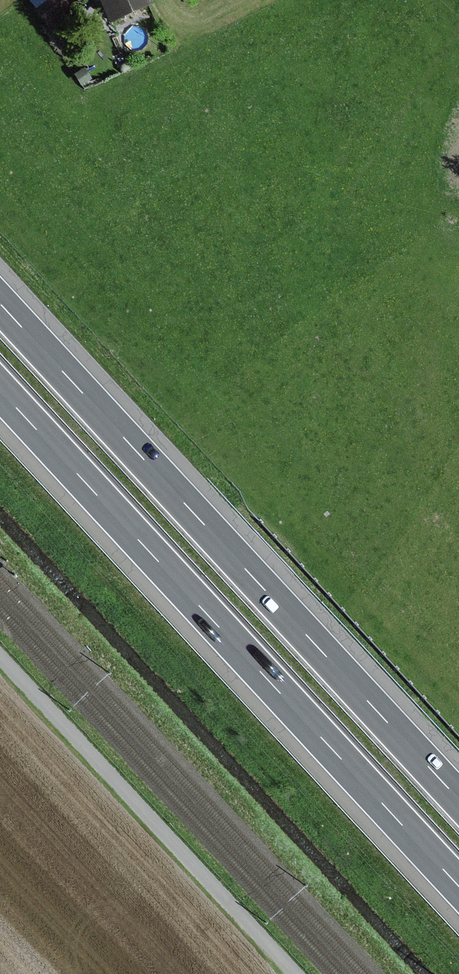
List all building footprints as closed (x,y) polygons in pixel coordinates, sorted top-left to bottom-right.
[(48,26),(72,9),(66,0),(30,0),(48,26)] [(110,22),(153,3),(152,0),(100,0),(110,22)] [(86,67),(75,74),(81,85),(92,78),(86,67)]
